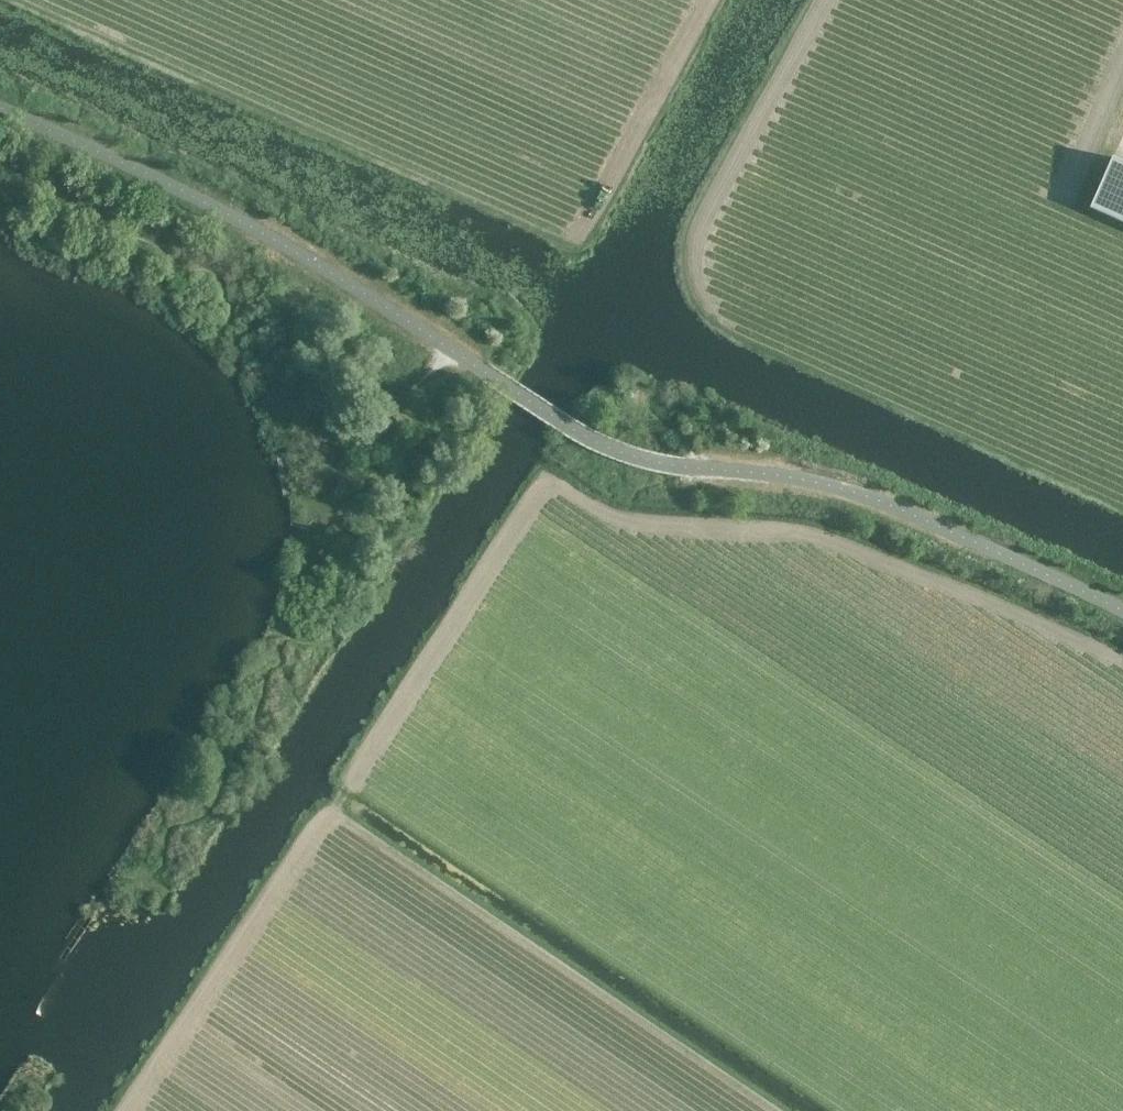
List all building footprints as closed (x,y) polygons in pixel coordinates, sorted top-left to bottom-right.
[(1122,222),(1122,162),(1113,157),(1090,207),(1122,222)]
